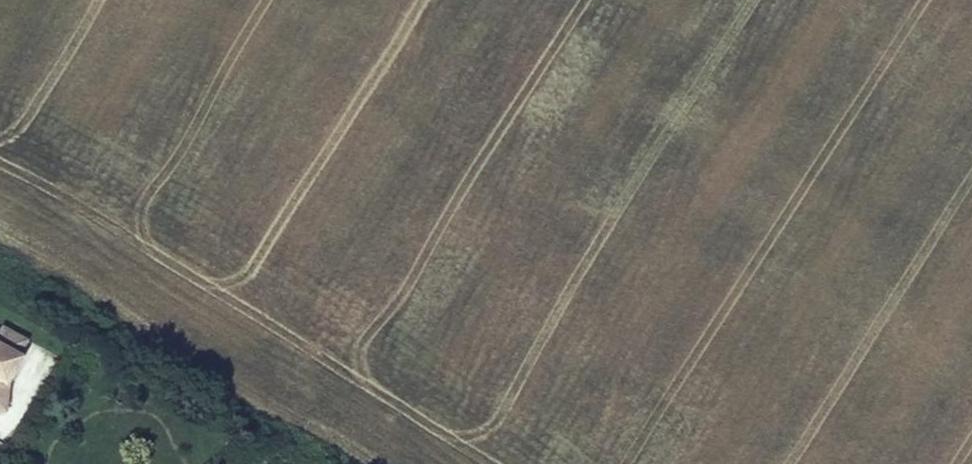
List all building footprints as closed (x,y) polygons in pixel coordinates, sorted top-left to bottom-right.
[(33,339),(11,326),(8,332),(3,340),(0,339),(0,408),(11,409),(14,382),(29,356),(25,353),(33,339)]
